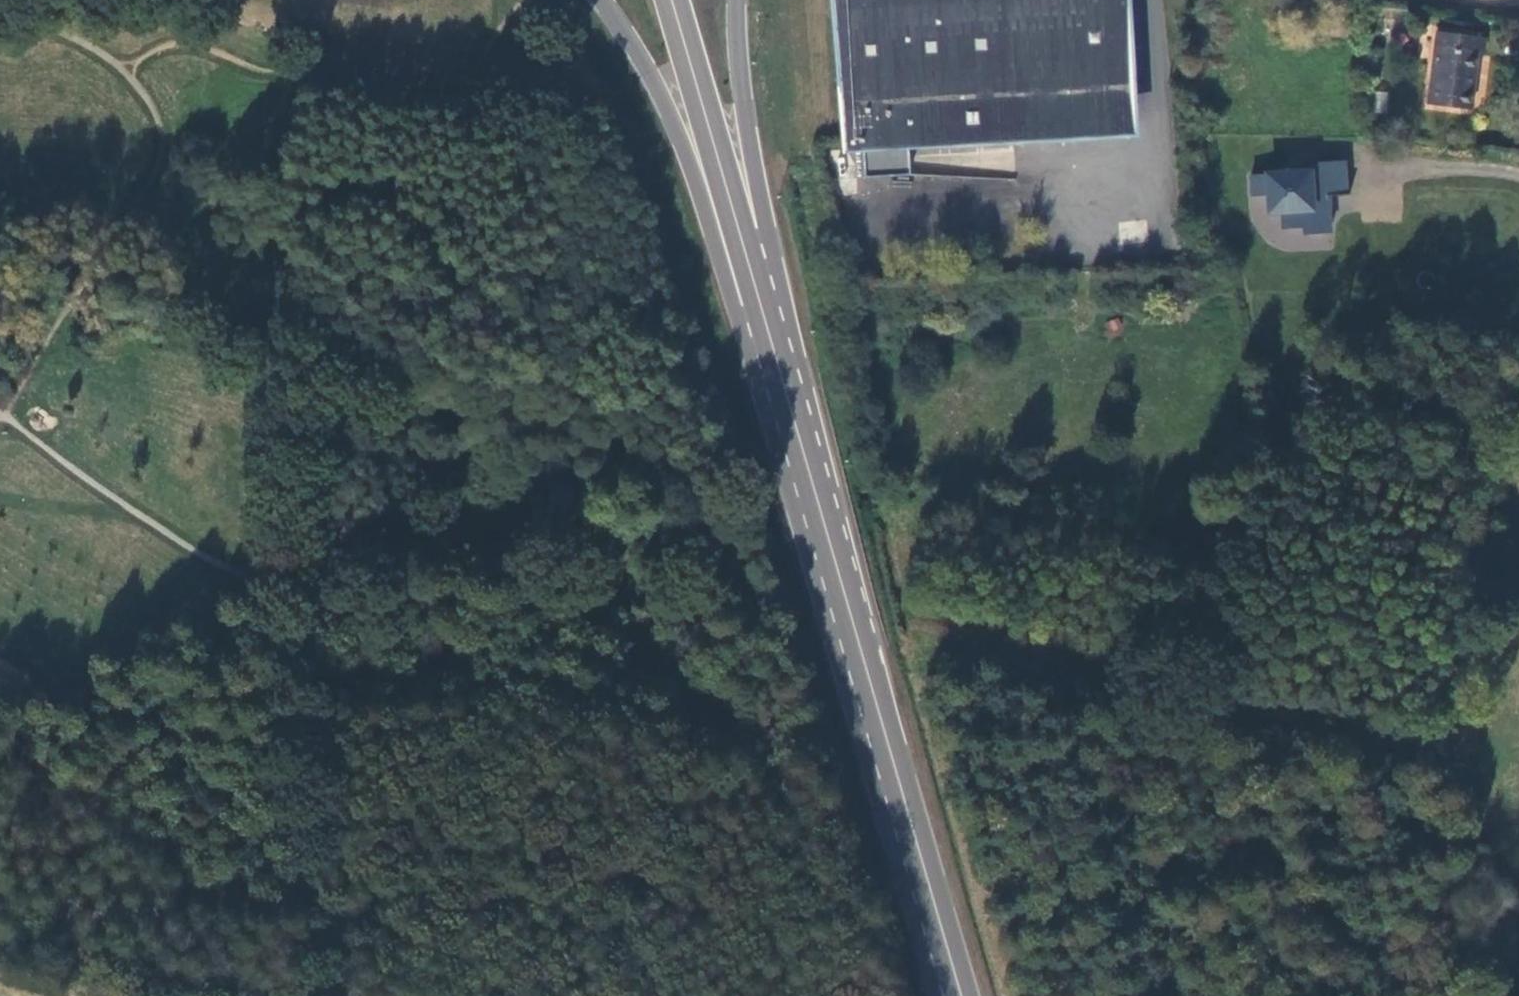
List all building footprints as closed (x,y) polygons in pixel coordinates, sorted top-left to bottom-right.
[(842,153),(864,152),(865,177),(912,174),(910,149),(1119,137),(1111,0),(833,0),(842,153)] [(1485,37),(1437,31),(1428,106),(1471,111),(1478,54),(1483,54),(1485,37)] [(1347,195),(1345,161),(1301,164),(1301,172),(1252,175),(1253,197),(1269,196),(1270,213),(1282,212),(1283,229),(1305,228),(1305,235),(1331,234),(1328,197),(1351,196),(1347,195)]
